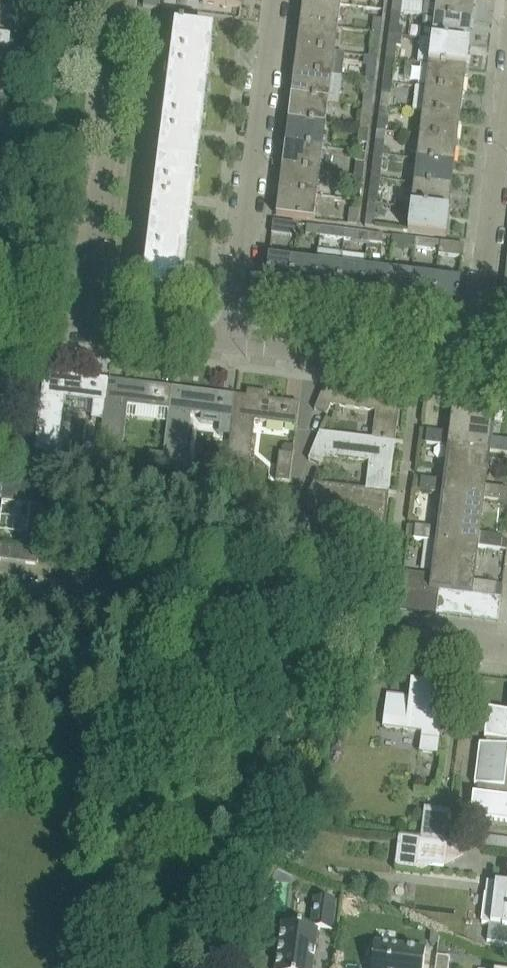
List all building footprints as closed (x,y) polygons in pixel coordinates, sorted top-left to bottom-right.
[(160,0),(144,0),(143,8),(159,9),(160,0)] [(241,8),(242,0),(203,0),(203,4),(241,8)] [(392,12),(402,14),(403,0),(393,0),(392,12)] [(423,16),(472,23),(475,0),(436,0),(436,4),(425,3),(423,16)] [(341,6),(303,1),(300,25),(338,30),(341,6)] [(392,12),(389,36),(402,37),(403,29),(400,28),(402,14),(392,12)] [(434,18),(431,41),(469,45),(472,23),(434,18)] [(371,34),(381,35),(382,20),(373,19),(371,34)] [(338,30),(300,25),(297,49),(335,53),(338,30)] [(167,96),(205,101),(213,34),(184,30),(184,27),(180,27),(180,30),(175,29),(167,96)] [(11,34),(0,33),(0,47),(9,48),(15,49),(17,35),(16,35),(11,35),(11,34)] [(369,57),(378,59),(381,35),(371,34),(369,57)] [(389,36),(386,59),(396,61),(398,46),(401,46),(402,37),(389,36)] [(417,63),(466,69),(469,45),(420,40),(417,63)] [(335,53),(297,49),(294,73),(342,79),(345,54),(335,53)] [(386,59),(383,84),(393,85),(396,61),(386,59)] [(421,64),(418,88),(464,93),(466,69),(421,64)] [(366,81),(375,83),(376,68),(367,67),(366,81)] [(342,79),(294,73),(291,97),(329,101),(339,103),(342,79)] [(3,95),(9,96),(11,86),(10,86),(4,85),(5,82),(0,81),(0,95),(3,95)] [(372,106),(373,97),(375,83),(366,81),(363,105),(372,106)] [(383,84),(380,107),(390,109),(393,85),(383,84)] [(413,112),(422,113),(461,117),(464,93),(416,87),(413,112)] [(159,163),(197,167),(205,101),(167,96),(159,163)] [(329,101),(291,97),(288,120),(326,125),(329,101)] [(372,106),(363,105),(360,129),(369,130),(372,106)] [(380,107),(377,131),(387,132),(390,109),(380,107)] [(422,113),(420,136),(458,140),(461,117),(422,113)] [(326,125),(288,120),(285,144),(323,149),(326,125)] [(358,144),(367,145),(369,130),(360,129),(358,144)] [(377,131),(374,155),(384,156),(387,132),(377,131)] [(417,160),(455,165),(458,140),(420,136),(417,160)] [(323,149),(285,144),(282,168),(320,173),(323,149)] [(363,178),(366,154),(357,153),(354,177),(363,178)] [(374,155),(371,179),(381,180),(384,156),(383,156),(374,155)] [(417,160),(414,184),(452,189),(455,165),(417,160)] [(150,229),(189,234),(197,167),(159,163),(150,229)] [(320,173),(282,168),(279,191),(317,196),(320,173)] [(354,177),(352,192),(361,193),(363,178),(354,177)] [(381,180),(371,179),(368,202),(378,203),(381,180)] [(411,207),(449,212),(452,189),(414,184),(411,207)] [(279,191),(276,215),(276,216),(314,220),(317,196),(279,191)] [(368,202),(365,227),(375,228),(378,203),(368,202)] [(446,237),(449,212),(411,207),(408,232),(446,237)] [(357,226),(359,211),(350,210),(348,225),(357,226)] [(273,221),(271,234),(296,237),(297,224),(273,221)] [(321,227),(307,226),(306,235),(320,237),(321,228),(321,227)] [(321,228),(320,237),(319,238),(334,240),(344,241),(344,240),(345,231),(335,230),(321,228)] [(181,300),(186,259),(189,234),(150,229),(142,295),(181,300)] [(368,243),(369,234),(354,232),(345,231),(344,240),(344,241),(353,241),(368,243)] [(369,233),(368,243),(382,245),(383,235),(369,233)] [(391,246),(416,249),(417,239),(393,236),(391,246)] [(441,242),(417,239),(416,249),(440,252),(441,242)] [(463,258),(465,245),(441,242),(440,252),(439,255),(463,258)] [(317,262),(312,300),(337,303),(342,254),(318,251),(317,262)] [(342,254),(337,303),(360,306),(365,268),(366,257),(342,254)] [(269,256),(264,294),(288,297),(294,259),(269,256)] [(294,259),(288,297),(312,300),(317,262),(294,259)] [(365,268),(360,306),(384,309),(389,271),(365,268)] [(389,271),(384,309),(408,312),(413,274),(389,271)] [(413,274),(408,312),(432,315),(436,277),(413,274)] [(436,277),(432,315),(456,318),(460,280),(436,277)] [(98,378),(44,372),(34,451),(62,454),(64,439),(59,439),(64,398),(93,401),(91,419),(102,421),(107,383),(97,381),(98,378)] [(99,447),(98,459),(126,462),(127,447),(123,446),(128,406),(158,409),(161,386),(108,379),(107,383),(102,421),(99,447)] [(372,439),(395,442),(401,393),(409,394),(409,393),(326,382),(315,410),(327,415),(331,405),(333,406),(375,411),(372,439)] [(171,387),(163,455),(161,467),(188,470),(190,455),(185,454),(190,413),(215,416),(214,424),(223,435),(230,436),(236,395),(171,387)] [(227,463),(226,475),(253,478),(255,463),(250,462),(255,421),(285,425),(288,402),(267,399),(268,394),(248,391),(247,397),(236,395),(230,436),(227,457),(227,463)] [(469,449),(475,401),(453,398),(449,433),(427,431),(425,444),(448,447),(448,446),(469,449)] [(497,403),(475,401),(469,449),(491,452),(506,454),(506,441),(492,439),(497,403)] [(366,489),(389,492),(395,443),(403,444),(403,443),(395,442),(372,439),(319,432),(308,460),(321,465),(325,456),(327,457),(369,462),(366,489)] [(86,445),(85,457),(98,459),(99,447),(86,445)] [(448,446),(448,447),(444,481),(421,478),(419,492),(442,494),(443,494),(464,497),(469,449),(448,446)] [(486,486),(491,452),(469,449),(464,497),(485,499),(485,500),(506,502),(506,503),(506,489),(486,486)] [(161,467),(163,455),(150,453),(148,465),(161,467)] [(276,481),(290,482),(293,455),(279,453),(276,481)] [(214,461),(212,473),(226,475),(227,463),(227,457),(218,456),(218,462),(214,461)] [(0,480),(0,560),(24,563),(24,561),(38,563),(41,538),(44,538),(47,508),(44,508),(47,486),(0,480)] [(389,492),(366,489),(313,483),(302,510),(315,516),(318,506),(320,507),(362,512),(359,540),(383,543),(389,493),(397,494),(397,493),(389,492)] [(443,494),(442,494),(438,529),(415,526),(413,539),(436,542),(437,542),(458,544),(464,497),(443,494)] [(479,547),(501,550),(502,537),(480,534),(485,500),(485,499),(464,497),(458,544),(479,547)] [(437,542),(436,542),(432,577),(409,574),(407,586),(402,586),(399,610),(436,614),(439,590),(451,592),(452,592),(458,544),(437,542)] [(476,595),(489,596),(495,597),(496,584),(474,582),(479,547),(458,544),(452,592),(464,593),(476,595)] [(439,590),(436,614),(448,616),(451,592),(439,590)] [(451,592),(448,616),(461,618),(464,593),(452,592),(451,592)] [(464,593),(461,618),(473,619),(476,595),(464,593)] [(476,595),(473,619),(485,621),(489,596),(476,595)] [(498,622),(501,598),(495,597),(489,596),(485,621),(498,622)] [(410,697),(387,695),(383,727),(422,732),(419,752),(437,754),(444,698),(445,687),(411,683),(410,697)] [(484,739),(475,818),(506,822),(506,714),(488,712),(484,739)] [(424,807),(419,839),(445,843),(449,810),(424,807)] [(483,835),(482,846),(504,849),(505,838),(483,835)] [(417,863),(429,865),(442,866),(445,843),(419,839),(398,837),(394,868),(416,871),(417,863)] [(482,923),(489,924),(487,942),(506,944),(506,885),(487,882),(482,923)] [(336,901),(314,898),(310,927),(282,923),(276,967),(313,967),(318,929),(332,931),(336,901)] [(453,919),(452,937),(476,938),(477,920),(453,919)] [(430,937),(428,947),(436,948),(438,938),(430,937)] [(371,967),(423,967),(426,949),(374,942),(371,967)] [(450,957),(437,956),(435,967),(448,967),(450,957)]
